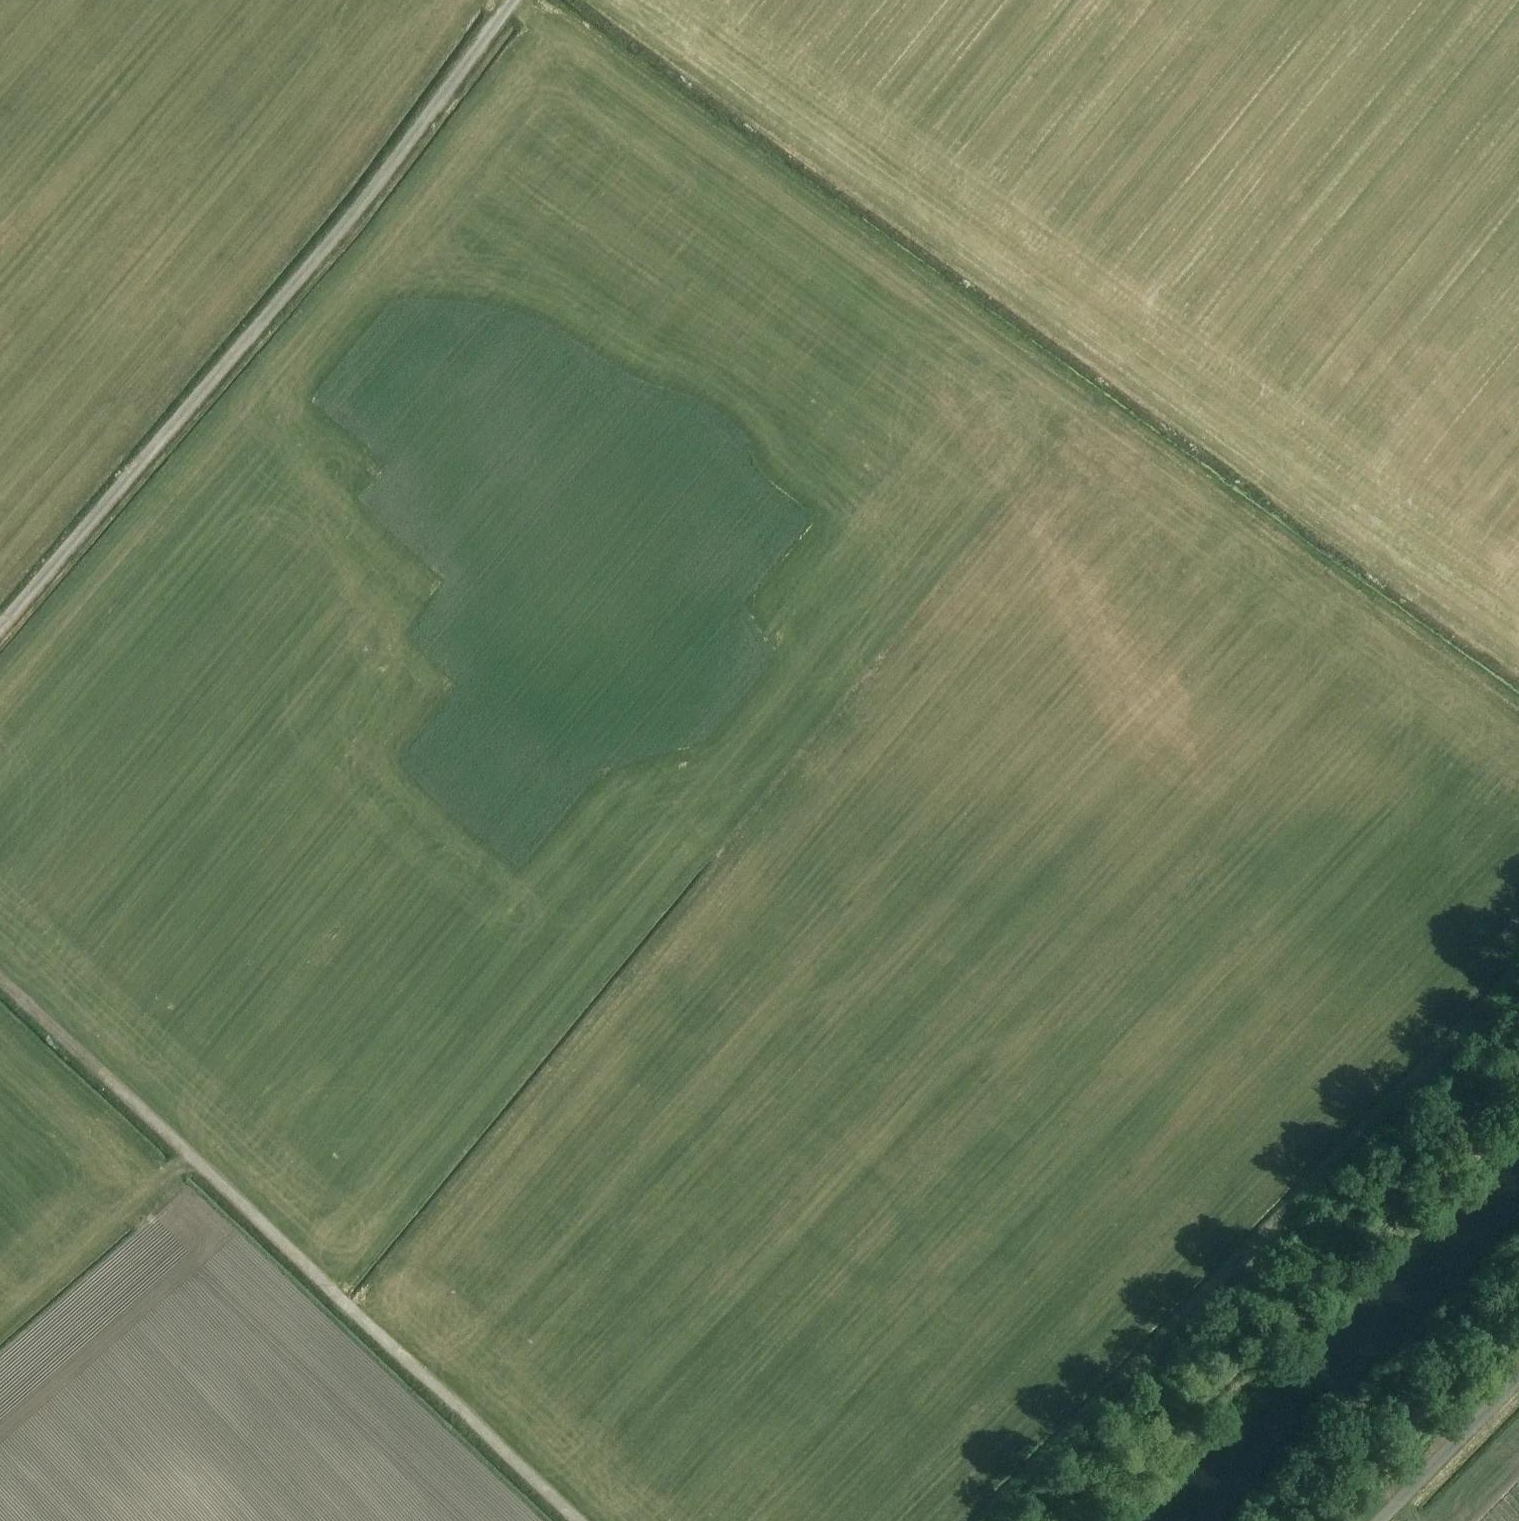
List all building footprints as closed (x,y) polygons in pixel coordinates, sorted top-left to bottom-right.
[(1243,1233),(1210,1253),(1220,1270),(1253,1249),(1243,1233)]
